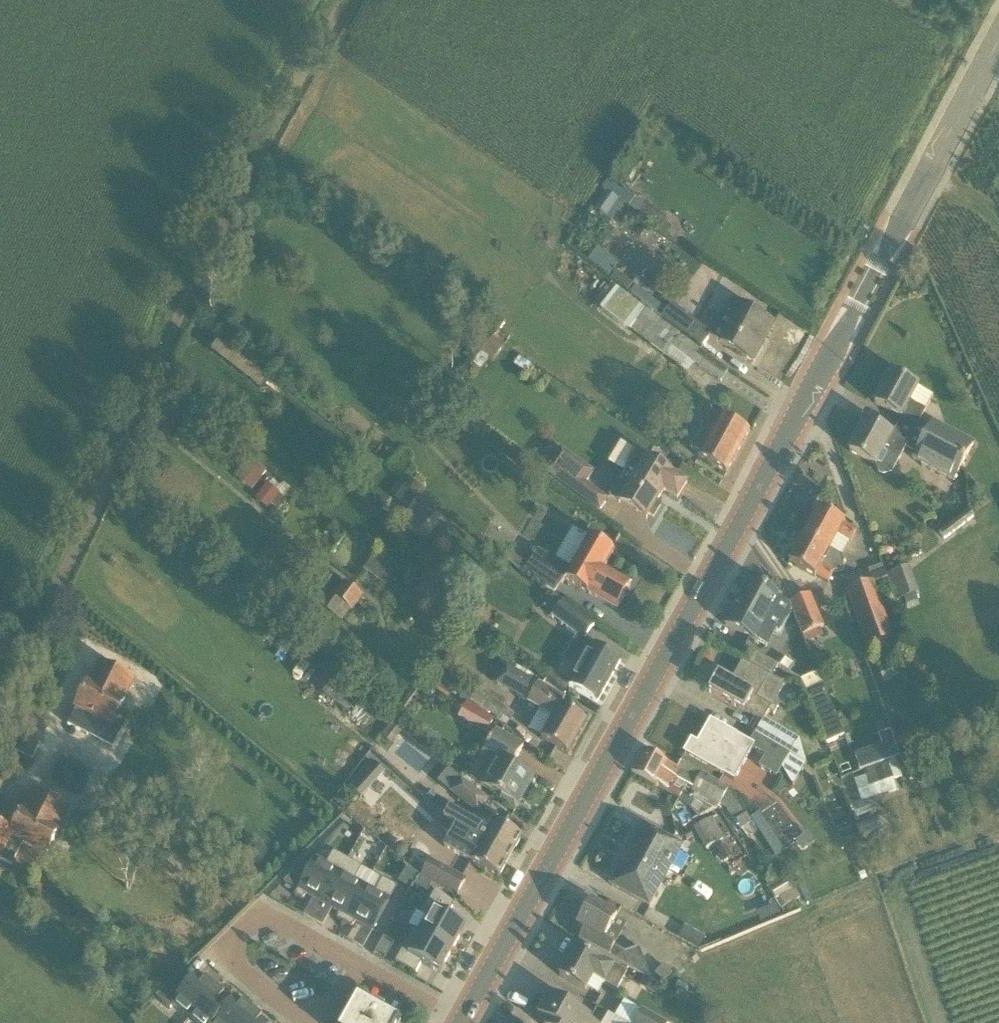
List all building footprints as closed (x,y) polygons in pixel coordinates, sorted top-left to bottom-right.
[(630,208),(605,192),(593,210),(611,222),(613,219),(619,224),(630,208)] [(688,358),(720,381),(729,369),(645,308),(644,310),(616,287),(600,308),(681,368),(688,358)] [(703,347),(709,337),(708,337),(711,331),(671,302),(671,303),(663,297),(653,310),(661,316),(702,346),(703,347)] [(721,313),(711,331),(708,337),(709,337),(752,360),(772,323),(733,302),(725,315),(721,313)] [(223,340),(216,349),(259,385),(267,376),(223,340)] [(917,426),(925,410),(933,397),(916,388),(917,387),(889,372),(873,402),(917,426)] [(701,427),(689,447),(699,453),(697,457),(725,472),(748,430),(710,409),(701,427)] [(848,450),(875,464),(876,470),(877,474),(882,476),(890,475),(907,443),(864,420),(848,450)] [(965,462),(975,468),(983,453),(973,448),(975,443),(933,421),(922,440),(965,462)] [(965,462),(922,440),(912,460),(954,482),(965,462)] [(594,472),(560,447),(543,471),(581,498),(600,512),(607,501),(585,485),(594,472)] [(626,470),(610,495),(628,507),(645,517),(646,514),(654,519),(662,504),(655,500),(662,489),(675,498),(685,482),(668,471),(637,452),(626,470)] [(272,482),(259,493),(271,507),(284,495),(272,482)] [(416,534),(429,516),(438,505),(422,492),(419,495),(410,488),(403,497),(399,502),(409,510),(400,521),(416,534)] [(829,549),(837,534),(849,541),(856,529),(843,523),(844,522),(817,507),(802,534),(829,549)] [(802,534),(787,561),(814,576),(815,575),(827,581),(833,572),(844,571),(843,557),(829,549),(802,534)] [(587,537),(571,565),(540,548),(527,566),(523,572),(553,593),(562,578),(598,599),(615,609),(629,585),(601,569),(611,551),(587,537)] [(386,587),(398,570),(375,553),(363,570),(386,587)] [(509,553),(505,558),(523,572),(527,566),(509,553)] [(909,566),(886,575),(891,588),(890,589),(895,603),(919,593),(909,566)] [(890,636),(875,594),(890,589),(891,588),(886,575),(884,570),(868,576),(871,584),(849,592),(868,644),(890,636)] [(757,641),(765,626),(778,633),(791,609),(789,604),(779,599),(780,597),(747,579),(724,623),(757,641)] [(342,621),(350,610),(351,611),(363,596),(345,581),(332,596),(335,598),(326,609),(342,621)] [(578,669),(573,677),(568,686),(578,692),(595,702),(619,660),(602,650),(591,644),(583,639),(594,624),(562,600),(554,594),(543,607),(552,614),(551,615),(552,616),(577,635),(563,660),(567,662),(578,669)] [(790,602),(802,634),(822,626),(809,594),(790,602)] [(258,624),(252,632),(262,639),(268,631),(258,624)] [(761,720),(762,721),(763,719),(767,712),(774,715),(780,704),(777,697),(784,685),(771,678),(778,667),(756,654),(749,665),(741,661),(730,680),(717,673),(707,690),(714,694),(731,704),(761,720)] [(118,711),(125,698),(124,697),(133,680),(99,663),(90,681),(89,680),(76,707),(77,707),(68,725),(113,748),(122,730),(129,716),(118,711)] [(537,684),(505,666),(495,685),(527,702),(545,712),(544,715),(551,719),(540,739),(566,754),(585,720),(560,706),(564,699),(537,684)] [(363,725),(375,710),(334,678),(322,693),(363,725)] [(823,684),(804,692),(826,742),(845,734),(823,684)] [(466,704),(459,717),(486,732),(493,719),(466,704)] [(726,728),(709,718),(696,741),(690,738),(682,752),(699,761),(722,774),(723,774),(734,780),(755,744),(742,737),(726,728)] [(26,719),(18,733),(38,744),(46,730),(26,719)] [(798,739),(763,719),(762,721),(761,720),(754,733),(790,754),(782,767),(792,785),(805,762),(798,739)] [(921,727),(894,738),(893,738),(900,756),(941,741),(934,723),(928,725),(927,723),(920,725),(921,727)] [(522,745),(505,735),(495,730),(481,754),(493,761),(480,783),(501,795),(498,800),(514,809),(532,777),(511,765),(522,745)] [(860,753),(853,755),(859,771),(862,770),(863,770),(896,757),(898,757),(889,732),(877,736),(881,746),(880,746),(860,753)] [(18,733),(10,748),(15,751),(30,759),(38,744),(18,733)] [(631,771),(630,772),(648,781),(655,785),(656,783),(668,791),(678,799),(682,792),(684,789),(672,783),(675,778),(692,787),(719,803),(725,807),(734,823),(736,821),(745,837),(756,830),(728,787),(701,772),(681,762),(677,768),(660,759),(642,750),(631,771)] [(896,757),(863,770),(866,775),(870,788),(893,780),(899,778),(903,776),(896,757)] [(370,759),(347,785),(361,798),(384,772),(370,759)] [(488,800),(448,769),(437,782),(477,813),(488,800)] [(58,827),(68,809),(33,791),(24,809),(12,831),(0,825),(0,858),(10,863),(21,840),(45,852),(58,827)] [(450,809),(444,820),(509,856),(520,836),(502,826),(493,821),(488,829),(488,830),(450,809)] [(712,816),(693,828),(706,849),(726,837),(726,836),(729,833),(724,826),(720,829),(712,816)] [(444,820),(438,831),(475,851),(470,861),(480,866),(497,876),(509,856),(444,820)] [(682,845),(642,823),(628,847),(635,851),(623,873),(616,869),(609,884),(648,905),(682,845)] [(768,828),(760,833),(763,838),(771,833),(768,828)] [(688,830),(683,833),(686,839),(692,836),(688,830)] [(314,858),(293,896),(301,900),(306,895),(322,904),(347,859),(333,851),(326,864),(314,858)] [(322,904),(338,912),(336,919),(343,923),(364,886),(354,880),(361,867),(347,859),(322,904)] [(430,860),(420,878),(431,884),(456,898),(466,880),(430,860)] [(413,887),(421,873),(409,866),(401,881),(413,887)] [(293,873),(284,882),(293,887),(299,876),(293,873)] [(420,878),(416,885),(427,891),(431,884),(420,878)] [(356,922),(372,931),(397,887),(382,879),(375,892),(364,886),(343,923),(351,928),(356,922)] [(428,918),(420,932),(452,950),(464,927),(447,917),(454,904),(435,889),(422,914),(428,918)] [(617,917),(589,901),(575,925),(583,929),(577,938),(595,949),(650,980),(639,948),(625,953),(603,941),(617,917)] [(413,929),(395,962),(415,974),(421,963),(439,973),(452,950),(420,932),(420,933),(413,929)] [(390,956),(397,941),(385,936),(378,951),(390,956)] [(611,968),(574,947),(558,975),(585,990),(592,976),(604,982),(617,991),(627,972),(613,964),(611,968)] [(204,981),(196,974),(172,1004),(189,1018),(214,988),(205,980),(204,981)] [(230,1002),(223,997),(224,996),(214,988),(189,1018),(195,1022),(213,1022),(230,1002)] [(565,1003),(548,993),(536,1014),(550,1022),(598,1022),(589,1018),(590,1016),(565,1003)] [(253,1010),(244,1002),(243,1003),(235,997),(230,1002),(213,1022),(242,1022),(253,1010)] [(356,998),(342,1022),(400,1022),(356,998)] [(262,1019),(263,1018),(253,1010),(242,1022),(267,1022),(262,1019)] [(635,1022),(666,1022),(642,1010),(635,1022)]
